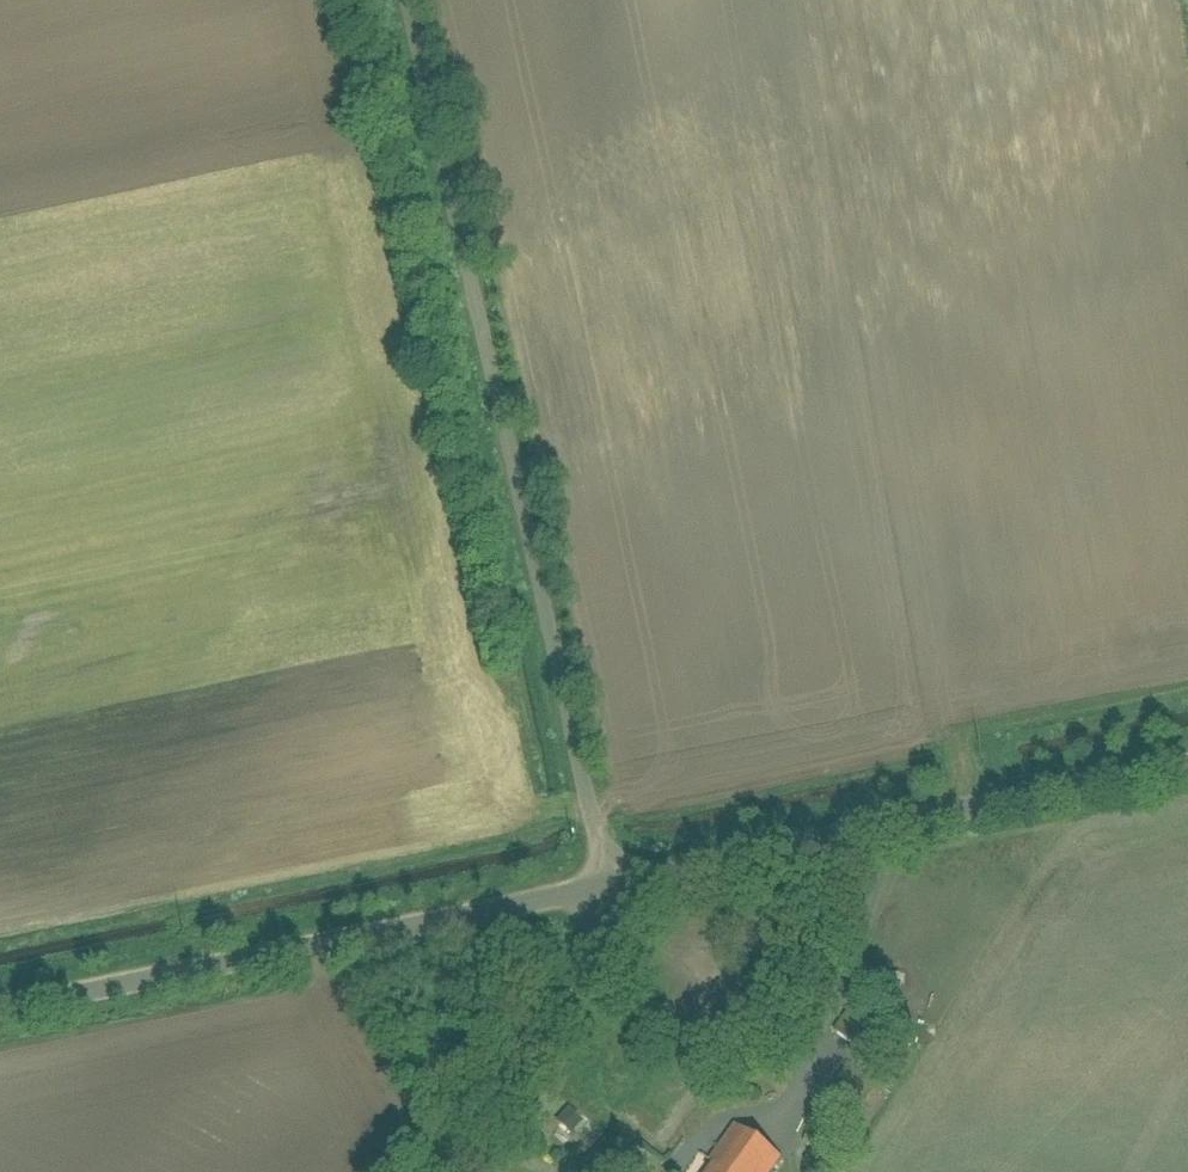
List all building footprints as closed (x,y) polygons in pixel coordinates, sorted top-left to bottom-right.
[(857,997),(831,1035),(873,1064),(899,1026),(857,997)] [(703,1171),(769,1171),(774,1165),(731,1133),(703,1171)]
